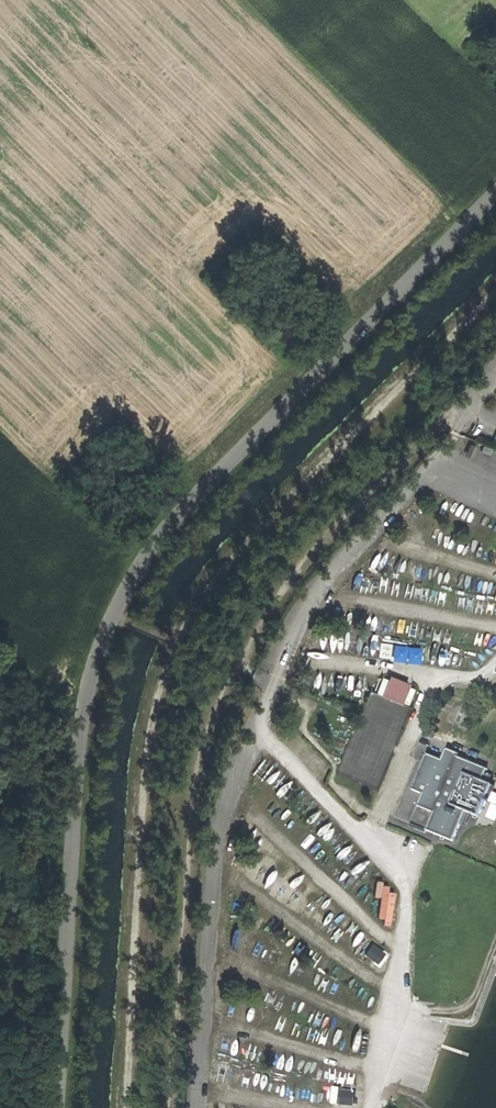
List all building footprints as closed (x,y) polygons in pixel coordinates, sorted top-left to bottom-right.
[(478,445),(471,443),(467,454),(473,457),(478,445)] [(479,456),(488,459),(490,453),(482,450),(479,456)] [(385,676),(380,696),(408,703),(413,683),(385,676)] [(449,841),(456,825),(463,828),(469,814),(475,817),(489,786),(478,782),(483,770),(454,757),(455,755),(443,750),(438,762),(423,756),(409,789),(420,794),(407,823),(449,841)] [(374,883),(372,894),(378,895),(375,918),(388,921),(394,886),(374,883)] [(362,953),(379,966),(387,955),(370,942),(362,953)] [(352,1105),(354,1091),(340,1089),(338,1103),(352,1105)]
